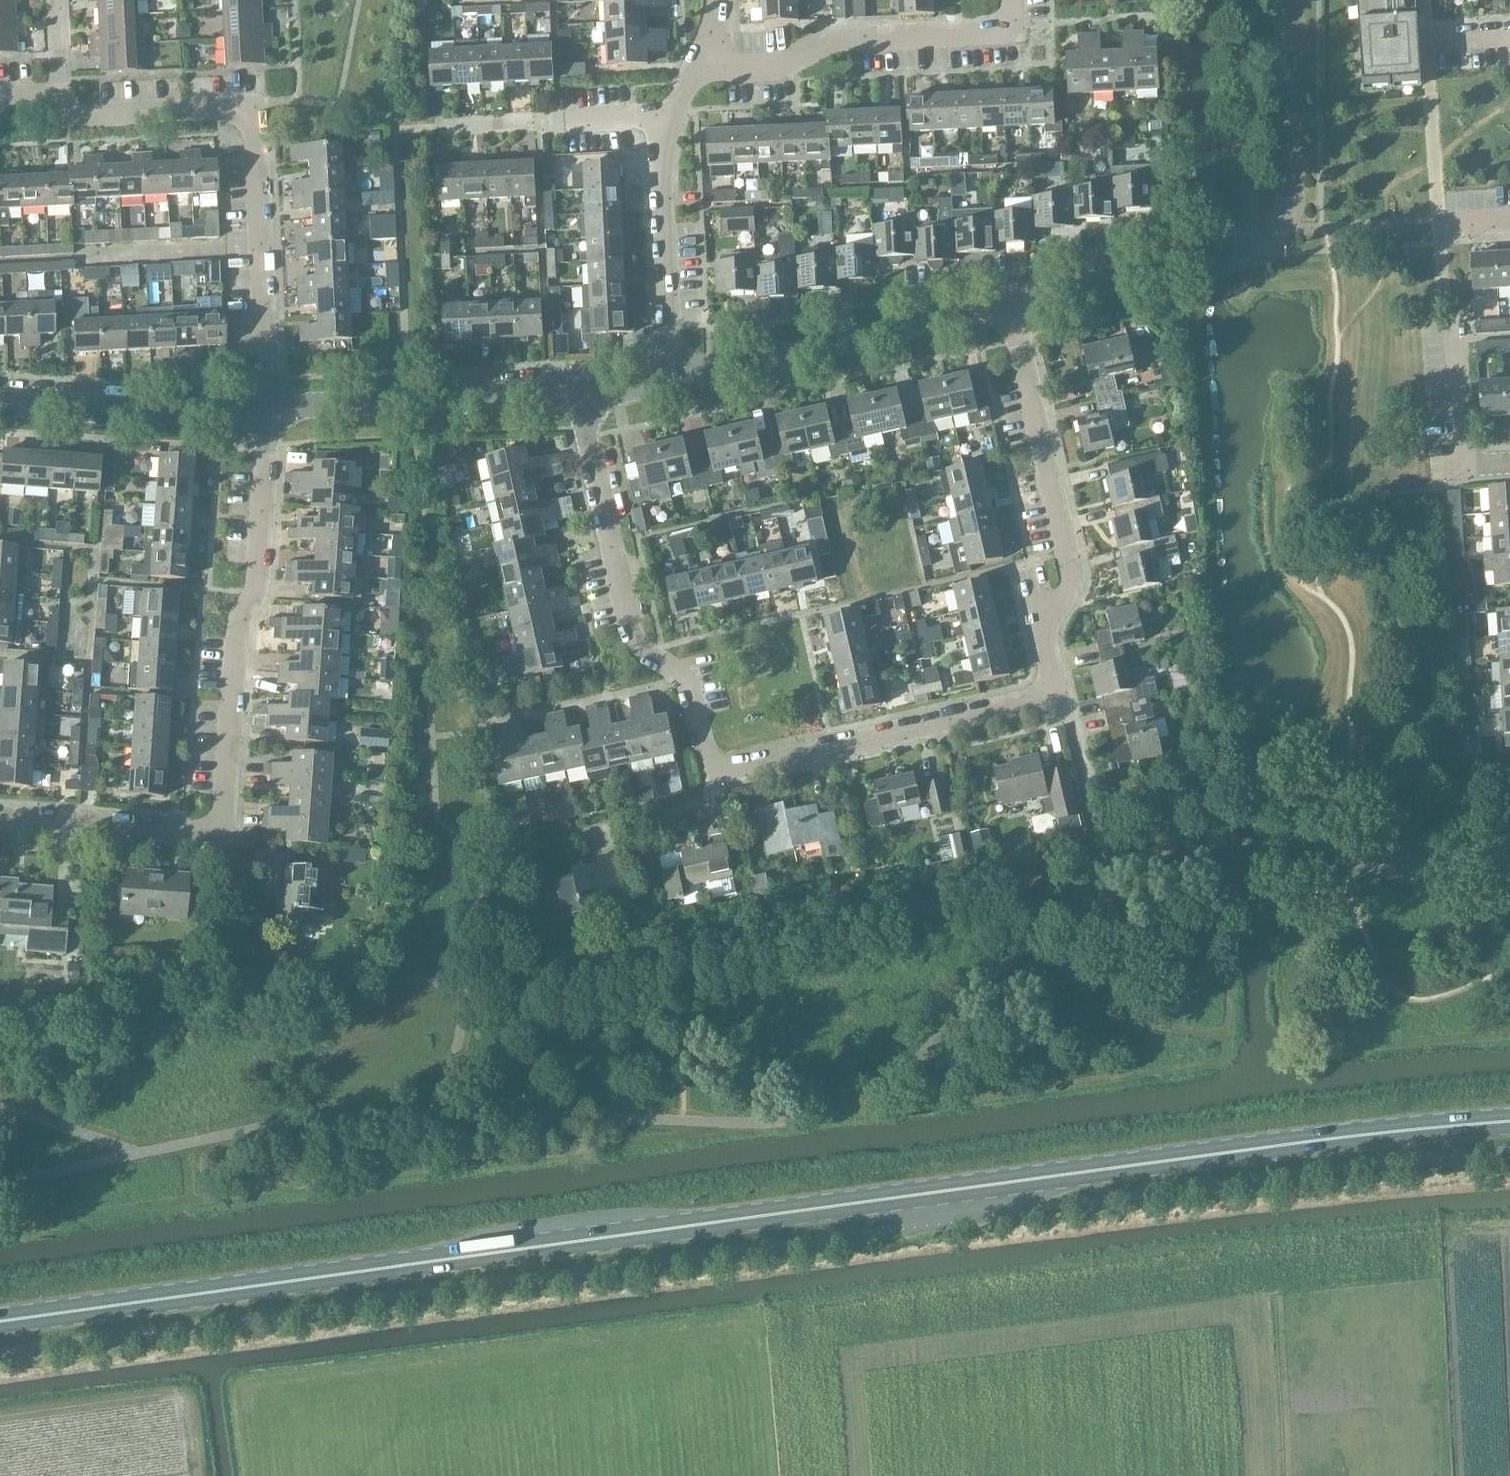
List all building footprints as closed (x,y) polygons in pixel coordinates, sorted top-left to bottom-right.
[(24,24),(23,13),(14,13),(13,0),(0,0),(0,26),(24,24)] [(98,17),(136,16),(135,0),(88,0),(88,2),(97,2),(98,17)] [(222,11),(259,8),(259,0),(222,0),(222,11)] [(607,23),(646,21),(645,9),(673,7),(673,0),(632,0),(606,1),(607,23)] [(765,1),(762,2),(763,9),(765,9),(766,24),(800,22),(799,0),(765,0),(765,1)] [(835,19),(846,19),(845,0),(834,0),(835,19)] [(855,18),(866,18),(865,0),(854,0),(855,18)] [(901,17),(936,15),(936,12),(938,12),(938,4),(935,5),(935,0),(900,0),(901,17)] [(1363,83),(1421,79),(1417,17),(1407,18),(1406,0),(1357,0),(1363,83)] [(526,4),(526,12),(550,11),(550,3),(526,4)] [(438,4),(429,5),(430,20),(439,20),(438,4)] [(512,13),(526,12),(526,4),(512,5),(512,13)] [(464,16),(478,15),(478,6),(463,7),(464,16)] [(478,6),(478,15),(492,15),(492,6),(478,6)] [(222,11),(224,39),(270,36),(269,23),(260,24),(259,8),(222,11)] [(90,33),(91,46),(137,43),(136,16),(98,17),(99,33),(90,33)] [(607,23),(609,45),(668,42),(667,31),(647,32),(646,21),(607,23)] [(0,26),(0,54),(16,53),(15,36),(24,36),(24,24),(0,26)] [(1123,53),(1111,53),(1113,94),(1136,93),(1132,33),(1122,34),(1123,53)] [(1142,33),(1132,33),(1136,93),(1158,92),(1156,51),(1143,52),(1142,33)] [(1091,96),(1088,35),(1078,36),(1079,55),(1066,56),(1069,97),(1091,96)] [(1098,35),(1088,35),(1091,96),(1113,94),(1111,53),(1099,54),(1098,35)] [(270,36),(224,39),(225,66),(262,64),(262,49),(271,48),(270,36)] [(488,40),(480,41),(480,50),(482,85),(482,87),(483,87),(484,89),(492,89),(492,85),(506,84),(504,49),(488,50),(488,40)] [(480,41),(456,42),(456,44),(456,52),(458,86),(458,88),(459,87),(460,90),(468,90),(468,85),(482,85),(480,50),(480,41)] [(668,42),(609,45),(610,67),(648,65),(648,53),(668,52),(668,42)] [(137,43),(91,46),(91,58),(100,57),(101,73),(139,71),(137,43)] [(552,47),(528,48),(530,83),(530,85),(531,85),(532,87),(540,87),(540,82),(554,81),(552,47)] [(528,48),(504,49),(506,84),(506,86),(508,86),(508,88),(516,88),(516,83),(530,83),(528,48)] [(456,52),(432,53),(433,88),(436,88),(436,92),(444,91),(444,86),(458,86),(456,52)] [(561,66),(562,78),(586,77),(585,65),(561,66)] [(1005,128),(1004,94),(1004,92),(1001,92),(1001,90),(993,90),(991,88),(981,88),(979,91),(979,93),(980,93),(982,129),(997,128),(998,138),(1005,138),(1005,128)] [(1029,127),(1028,93),(1028,91),(1025,91),(1025,89),(1016,90),(1017,94),(1004,94),(1005,128),(1029,127)] [(1047,132),(1062,132),(1061,100),(1052,100),(1052,91),(1049,91),(1049,89),(1040,89),(1040,92),(1028,93),(1029,127),(1046,126),(1047,132)] [(957,130),(982,129),(980,93),(979,93),(978,93),(978,91),(969,91),(969,95),(956,95),(957,130)] [(957,130),(956,95),(956,94),(954,94),(954,92),(945,92),(945,96),(931,97),(932,131),(957,130)] [(909,132),(932,131),(931,97),(931,95),(929,95),(929,93),(920,93),(920,97),(908,97),(908,96),(907,96),(909,132)] [(889,111),(877,112),(880,146),(893,144),(894,155),(903,154),(902,144),(899,109),(898,109),(897,107),(889,108),(889,111)] [(864,112),(853,113),(856,147),(880,146),(877,112),(877,111),(875,111),(875,108),(864,109),(864,112)] [(828,113),(826,113),(827,126),(829,150),(831,150),(856,147),(853,113),(853,111),(850,112),(850,109),(840,110),(840,113),(829,114),(828,113)] [(759,124),(757,128),(757,130),(757,131),(760,165),(784,163),(782,130),(782,128),(779,129),(779,127),(770,127),(767,124),(759,124)] [(818,128),(805,129),(808,161),(822,160),(823,171),(832,170),(832,160),(831,150),(829,150),(827,126),(825,127),(825,124),(818,125),(818,128)] [(757,125),(733,127),(733,131),(733,133),(736,167),(760,165),(757,131),(757,130),(757,128),(757,125)] [(794,129),(782,130),(784,163),(808,161),(805,129),(805,127),(802,127),(802,125),(794,126),(794,129)] [(709,132),(707,133),(710,168),(726,167),(727,177),(736,176),(735,167),(736,167),(733,133),(733,131),(730,131),(730,129),(723,130),(723,133),(709,134),(709,132)] [(341,145),(290,147),(291,161),(308,160),(309,171),(342,169),(341,145)] [(199,152),(189,153),(192,195),(216,194),(214,161),(200,162),(199,152)] [(180,163),(165,164),(167,196),(192,195),(189,153),(179,153),(180,163)] [(150,154),(140,155),(142,198),(167,196),(165,164),(151,165),(150,154)] [(1150,168),(1110,170),(1111,186),(1112,186),(1113,211),(1153,209),(1153,190),(1163,189),(1162,154),(1149,154),(1150,168)] [(131,166),(116,167),(118,199),(142,198),(140,155),(130,156),(131,166)] [(1031,163),(1030,155),(1017,155),(1017,163),(1031,163)] [(1030,155),(1031,163),(1046,163),(1046,155),(1030,155)] [(554,156),(542,156),(544,191),(556,190),(554,156)] [(983,157),(983,165),(999,164),(998,156),(983,157)] [(102,157),(91,158),(94,200),(118,199),(116,167),(102,168),(102,157)] [(969,166),(983,165),(983,157),(969,157),(969,166)] [(82,169),(68,170),(68,175),(70,202),(71,202),(71,208),(94,206),(94,200),(91,158),(81,158),(82,169)] [(950,158),(934,159),(934,167),(951,167),(950,158)] [(921,168),(934,167),(934,159),(921,159),(921,168)] [(485,166),(485,163),(477,163),(475,161),(464,162),(463,164),(463,166),(463,168),(464,201),(488,199),(487,167),(486,166),(485,166)] [(501,166),(487,167),(488,199),(513,198),(511,166),(512,166),(512,164),(510,165),(510,161),(501,162),(501,166)] [(512,166),(511,166),(513,198),(526,198),(526,207),(537,207),(536,163),(533,163),(533,161),(525,161),(525,165),(512,166)] [(464,201),(463,168),(463,166),(461,166),(461,163),(453,164),(453,168),(440,168),(440,167),(438,167),(440,202),(464,201)] [(587,166),(573,167),(574,191),(588,190),(623,189),(623,187),(625,187),(625,179),(621,180),(620,165),(587,166)] [(1045,165),(1034,165),(1035,179),(1046,178),(1045,165)] [(393,177),(393,167),(372,168),(373,178),(393,177)] [(309,182),(292,183),(293,196),(343,194),(342,169),(309,171),(309,182)] [(4,174),(4,178),(0,179),(0,227),(8,227),(8,211),(21,211),(19,178),(19,173),(18,173),(15,171),(7,171),(8,173),(4,174)] [(889,173),(889,182),(905,182),(904,173),(889,173)] [(46,209),(71,208),(71,202),(70,202),(68,175),(44,176),(46,209)] [(842,184),(859,184),(858,175),(841,176),(842,184)] [(871,175),(858,175),(859,184),(871,183),(871,175)] [(19,178),(21,211),(46,209),(44,176),(19,178)] [(1111,186),(1071,188),(1072,195),(1073,220),(1114,218),(1113,211),(1112,186),(1111,186)] [(623,189),(588,190),(590,213),(590,214),(622,213),(624,213),(624,211),(627,211),(626,204),(626,203),(629,201),(629,190),(625,188),(623,189)] [(810,190),(810,198),(824,197),(824,189),(810,190)] [(888,189),(872,190),(873,204),(889,203),(888,189)] [(810,198),(810,190),(794,190),(794,198),(810,198)] [(711,192),(712,204),(736,202),(735,191),(711,192)] [(762,192),(762,200),(776,200),(775,191),(762,192)] [(394,192),(362,193),(362,205),(394,204),(394,192)] [(747,201),(762,200),(762,192),(747,192),(747,201)] [(343,194),(293,196),(293,210),(310,209),(311,219),(344,218),(343,194)] [(1072,195),(1032,197),(1032,199),(1032,209),(1034,209),(1035,229),(1074,227),(1073,220),(1072,195)] [(916,230),(913,230),(914,256),(915,264),(928,263),(929,268),(933,271),(938,271),(942,267),(943,262),(956,261),(955,254),(954,228),(953,228),(952,221),(954,221),(954,211),(953,198),(940,199),(941,222),(915,223),(916,230)] [(994,212),(992,212),(992,219),(995,219),(996,245),(1035,242),(1035,229),(1034,209),(1032,209),(1032,199),(1005,200),(1006,211),(994,212)] [(553,200),(545,200),(545,217),(554,216),(553,200)] [(722,210),(723,232),(756,230),(755,209),(722,210)] [(193,226),(194,238),(219,236),(218,210),(205,211),(205,225),(193,226)] [(954,221),(952,221),(953,228),(954,228),(955,254),(996,252),(996,245),(995,219),(992,219),(992,212),(994,212),(994,210),(954,211),(954,221)] [(584,214),(580,218),(581,226),(585,230),(590,230),(591,239),(623,237),(625,237),(625,235),(628,235),(627,227),(623,228),(622,213),(590,214),(590,213),(584,214)] [(395,215),(371,217),(372,240),(396,239),(395,215)] [(554,216),(545,217),(546,230),(554,229),(554,216)] [(180,240),(180,217),(167,218),(168,240),(180,240)] [(312,230),(294,231),(295,244),(345,242),(344,218),(311,219),(312,230)] [(915,223),(874,226),(874,234),(875,246),(876,258),(888,258),(889,263),(893,266),(898,266),(902,262),(903,257),(914,256),(913,230),(916,230),(915,223)] [(182,238),(194,238),(193,226),(181,226),(182,238)] [(134,241),(145,240),(144,228),(133,228),(134,241)] [(144,228),(145,240),(158,240),(157,228),(144,228)] [(109,229),(95,230),(96,243),(110,242),(109,229)] [(85,244),(96,243),(95,230),(84,231),(85,244)] [(848,248),(835,249),(835,256),(837,256),(838,281),(877,279),(876,258),(875,246),(874,234),(847,236),(848,248)] [(756,267),(755,267),(757,292),(757,299),(799,297),(799,290),(797,258),(795,235),(784,236),(781,239),(781,257),(756,258),(756,260),(756,267)] [(524,237),(524,246),(539,245),(539,237),(524,237)] [(592,253),(581,253),(581,262),(592,262),(592,263),(626,261),(626,260),(628,259),(628,251),(624,251),(623,237),(591,239),(592,253)] [(505,239),(490,240),(491,248),(505,248),(505,239)] [(450,240),(442,240),(442,255),(451,255),(450,240)] [(478,240),(476,241),(476,249),(491,248),(490,240),(478,240)] [(345,242),(295,244),(296,258),(313,257),(313,268),(347,266),(345,242)] [(55,245),(55,254),(74,253),(73,244),(55,245)] [(41,254),(40,245),(23,246),(23,255),(41,254)] [(23,255),(23,246),(7,247),(7,256),(23,255)] [(803,258),(797,258),(799,290),(838,288),(838,281),(837,256),(835,256),(821,257),(821,252),(816,248),(806,249),(802,253),(803,258)] [(556,249),(547,249),(548,265),(557,264),(556,249)] [(721,262),(716,262),(717,294),(757,292),(755,267),(756,267),(756,260),(756,258),(756,253),(723,255),(721,258),(721,262)] [(539,254),(525,255),(525,263),(540,263),(539,254)] [(1496,255),(1498,288),(1509,287),(1509,254),(1496,255)] [(451,255),(442,255),(443,270),(452,269),(451,255)] [(1498,288),(1496,255),(1471,256),(1473,290),(1498,288)] [(505,256),(491,257),(491,265),(506,265),(505,256)] [(491,257),(477,257),(477,266),(491,265),(491,257)] [(73,260),(61,261),(61,270),(75,269),(75,263),(73,260)] [(207,262),(195,262),(196,274),(208,273),(208,285),(221,284),(220,261),(207,262)] [(626,261),(592,263),(593,287),(626,285),(627,285),(627,284),(630,284),(629,273),(633,273),(632,262),(629,263),(629,261),(626,261)] [(50,262),(25,263),(25,273),(50,272),(50,262)] [(195,262),(171,263),(172,276),(196,275),(196,274),(195,262)] [(25,263),(0,264),(1,274),(25,273),(25,263)] [(144,265),(145,277),(158,277),(158,264),(144,265)] [(557,264),(548,265),(549,278),(557,277),(557,264)] [(121,285),(139,285),(140,266),(121,265),(121,285)] [(314,278),(297,279),(298,293),(348,290),(347,266),(313,268),(314,278)] [(84,268),(85,280),(96,279),(95,267),(84,268)] [(95,267),(96,279),(109,279),(109,267),(95,267)] [(104,293),(104,280),(72,282),(72,294),(104,293)] [(593,287),(582,287),(584,312),(594,311),(627,309),(629,309),(629,307),(631,307),(630,298),(626,298),(626,285),(593,287)] [(550,288),(552,313),(563,313),(562,287),(550,288)] [(348,290),(298,293),(298,306),(315,305),(316,316),(349,314),(348,290)] [(36,292),(26,293),(29,347),(39,347),(39,336),(53,335),(52,324),(54,324),(53,310),(51,310),(50,292),(36,292)] [(29,347),(26,293),(18,293),(16,296),(17,306),(3,307),(4,338),(19,337),(19,348),(29,347)] [(74,329),(71,329),(72,343),(74,342),(75,354),(100,353),(98,321),(97,308),(88,308),(88,298),(72,299),(73,322),(74,329)] [(542,302),(517,303),(519,337),(519,339),(520,339),(520,341),(529,340),(529,336),(541,336),(542,338),(543,338),(542,302)] [(517,303),(493,304),(495,338),(494,338),(494,340),(496,340),(496,342),(505,342),(505,337),(519,337),(517,303)] [(493,304),(469,305),(470,339),(471,339),(471,341),(473,341),(473,343),(481,342),(481,339),(494,338),(495,338),(493,304)] [(470,339),(469,305),(445,306),(446,342),(449,342),(449,344),(457,343),(457,340),(470,339)] [(197,306),(172,307),(172,317),(174,349),(199,347),(197,311),(197,306)] [(136,319),(123,320),(124,351),(149,350),(148,318),(147,308),(136,309),(136,319)] [(584,312),(582,312),(583,336),(596,335),(630,333),(634,333),(633,308),(629,309),(627,309),(594,311),(584,312)] [(222,310),(197,311),(199,347),(224,346),(222,314),(222,310)] [(552,313),(553,336),(564,335),(563,313),(552,313)] [(317,327),(299,328),(300,342),(350,339),(349,314),(316,316),(317,327)] [(172,317),(148,318),(149,350),(174,349),(172,317)] [(1501,332),(1509,332),(1509,319),(1500,319),(1501,332)] [(123,320),(98,321),(100,353),(124,351),(123,320)] [(1492,333),(1491,320),(1476,321),(1477,334),(1492,333)] [(569,355),(569,335),(564,335),(553,336),(554,356),(569,355)] [(1128,337),(1083,347),(1095,398),(1118,392),(1115,377),(1136,372),(1128,337)] [(1486,342),(1487,355),(1502,354),(1501,340),(1486,342)] [(969,374),(944,380),(953,418),(971,414),(974,425),(992,421),(986,397),(975,400),(969,374)] [(926,411),(914,414),(920,438),(937,434),(935,422),(953,418),(944,380),(920,386),(926,411)] [(1506,416),(1504,382),(1479,383),(1482,417),(1506,416)] [(897,391),(873,397),(882,434),(900,430),(903,442),(920,438),(914,414),(903,417),(897,391)] [(1118,392),(1095,398),(1098,414),(1076,420),(1085,455),(1114,448),(1110,432),(1130,427),(1122,391),(1118,392)] [(855,428),(843,431),(849,455),(866,451),(863,439),(882,434),(873,397),(849,402),(855,428)] [(826,407),(801,413),(810,451),(829,447),(832,459),(849,455),(843,431),(832,433),(826,407)] [(783,445),(772,447),(777,471),(779,471),(794,467),(792,456),(810,451),(801,413),(777,419),(783,445)] [(755,423),(730,429),(739,468),(740,468),(742,477),(756,473),(758,481),(780,476),(779,471),(777,471),(772,447),(761,450),(755,423)] [(711,461),(700,464),(706,488),(723,483),(721,472),(739,468),(730,429),(705,435),(711,461)] [(683,440),(659,446),(668,485),(683,481),(686,492),(689,492),(706,488),(700,464),(689,466),(683,440)] [(641,478),(629,481),(635,504),(652,500),(652,502),(671,498),(668,485),(659,446),(635,452),(641,478)] [(526,450),(488,459),(493,480),(550,467),(548,457),(536,460),(533,448),(526,450)] [(0,486),(24,488),(27,453),(25,453),(25,450),(18,450),(17,452),(3,451),(0,486)] [(24,488),(48,490),(51,454),(50,454),(50,452),(41,451),(41,454),(27,453),(24,488)] [(48,490),(72,492),(75,457),(73,456),(74,454),(65,453),(65,456),(51,454),(48,490)] [(1111,478),(1106,479),(1113,507),(1147,499),(1142,479),(1166,473),(1169,468),(1166,456),(1161,453),(1108,466),(1111,478)] [(75,457),(72,492),(96,494),(99,458),(97,458),(97,455),(89,455),(89,458),(75,457)] [(159,457),(157,481),(192,483),(192,481),(194,482),(195,474),(193,474),(194,459),(159,457)] [(106,477),(115,478),(116,462),(108,462),(106,477)] [(292,474),(291,486),(351,490),(353,465),(313,463),(313,476),(292,474)] [(985,478),(982,464),(940,474),(946,497),(954,496),(987,488),(987,486),(989,486),(987,477),(985,478)] [(550,467),(493,480),(498,502),(536,493),(543,492),(543,491),(543,490),(540,480),(553,477),(552,476),(550,467)] [(106,477),(105,491),(114,492),(115,478),(106,477)] [(157,481),(156,505),(191,507),(191,505),(193,505),(193,497),(191,497),(192,483),(157,481)] [(310,508),(318,509),(349,511),(349,510),(351,490),(291,486),(290,496),(311,497),(310,508)] [(1490,488),(1492,513),(1509,512),(1509,487),(1490,488)] [(959,519),(992,512),(992,510),(994,509),(992,501),(990,501),(987,488),(954,496),(959,519)] [(907,491),(910,506),(918,504),(915,489),(907,491)] [(1448,491),(1449,507),(1462,506),(1461,490),(1448,491)] [(536,493),(498,502),(503,524),(560,510),(558,500),(546,503),(543,492),(536,493)] [(1116,520),(1112,521),(1119,550),(1152,542),(1148,521),(1164,517),(1159,496),(1147,499),(1113,507),(1116,520)] [(558,500),(560,510),(573,507),(571,497),(558,500)] [(804,505),(808,520),(824,517),(820,502),(804,505)] [(918,504),(910,506),(913,519),(921,517),(918,504)] [(156,505),(154,529),(189,531),(189,529),(192,529),(192,521),(190,521),(191,507),(156,505)] [(789,506),(775,509),(777,517),(791,514),(789,506)] [(576,517),(573,507),(560,510),(562,520),(576,517)] [(111,526),(113,510),(104,509),(103,525),(111,526)] [(298,519),(297,530),(356,534),(358,511),(349,510),(349,511),(318,509),(317,521),(298,519)] [(648,509),(635,512),(637,519),(650,516),(648,509)] [(777,517),(775,509),(761,512),(763,520),(777,517)] [(560,510),(503,524),(507,543),(508,545),(534,539),(547,536),(544,524),(562,520),(560,510)] [(996,525),(992,512),(959,519),(950,521),(956,544),(965,542),(965,543),(998,535),(997,533),(1000,532),(998,524),(996,525)] [(1493,538),(1509,536),(1509,512),(1492,513),(1493,538)] [(729,520),(731,529),(744,525),(742,516),(729,520)] [(1196,516),(1185,518),(1188,533),(1198,531),(1196,516)] [(716,532),(731,529),(729,520),(714,523),(716,532)] [(824,522),(809,526),(812,538),(815,538),(827,535),(824,522)] [(1451,540),(1464,539),(1463,524),(1450,525),(1451,540)] [(123,527),(111,526),(103,525),(101,549),(121,551),(123,527)] [(682,531),(684,539),(698,536),(695,527),(682,531)] [(21,538),(21,529),(7,528),(6,537),(21,538)] [(21,529),(21,538),(36,540),(36,531),(21,529)] [(189,531),(154,529),(153,544),(143,543),(143,552),(145,552),(187,555),(187,553),(190,553),(190,545),(188,545),(189,531)] [(356,534),(297,530),(296,540),(315,541),(314,553),(354,556),(356,534)] [(669,543),(684,539),(682,531),(667,534),(669,543)] [(55,532),(54,541),(69,542),(69,534),(55,532)] [(69,534),(69,542),(84,544),(85,535),(69,534)] [(998,535),(965,543),(970,567),(1003,559),(1003,557),(1005,557),(1003,548),(1001,548),(998,535)] [(929,551),(926,536),(917,538),(920,553),(929,551)] [(1122,561),(1117,562),(1124,592),(1159,583),(1154,562),(1170,558),(1180,556),(1175,536),(1165,538),(1152,542),(1119,550),(1122,561)] [(1493,538),(1494,552),(1487,552),(1487,563),(1509,561),(1509,536),(1493,538)] [(507,543),(496,546),(501,569),(558,556),(556,546),(537,550),(534,539),(508,545),(507,543)] [(1464,539),(1451,540),(1452,555),(1465,555),(1464,539)] [(783,540),(760,546),(761,553),(763,559),(762,559),(770,593),(772,592),(773,595),(781,593),(781,590),(794,587),(786,553),(783,540)] [(25,572),(27,548),(0,546),(0,571),(25,572)] [(786,553),(794,587),(796,587),(796,589),(804,587),(803,585),(817,582),(809,548),(786,553)] [(929,551),(920,553),(924,567),(932,565),(929,551)] [(132,564),(131,575),(185,579),(185,577),(188,577),(188,569),(186,569),(187,555),(145,552),(144,565),(132,564)] [(354,556),(314,553),(314,565),(294,564),(294,574),(353,578),(354,556)] [(748,553),(737,556),(739,564),(747,599),(749,598),(749,600),(758,598),(757,596),(770,593),(762,559),(763,559),(761,553),(749,556),(748,553)] [(558,556),(501,569),(506,590),(545,581),(542,570),(560,566),(558,556)] [(109,559),(100,558),(99,573),(108,573),(109,559)] [(53,574),(61,575),(62,560),(54,559),(53,574)] [(722,561),(713,563),(715,570),(723,604),(725,603),(726,606),(734,604),(733,602),(747,599),(739,564),(723,568),(722,561)] [(1487,563),(1488,572),(1496,571),(1497,587),(1509,586),(1509,561),(1487,563)] [(1465,564),(1452,564),(1453,580),(1466,579),(1465,564)] [(698,566),(689,568),(691,575),(699,609),(702,608),(703,611),(711,609),(711,607),(723,604),(715,570),(700,574),(698,566)] [(23,597),(24,597),(25,572),(0,571),(0,595),(23,597)] [(675,571),(667,572),(669,581),(668,581),(676,615),(680,614),(681,616),(688,614),(688,612),(699,609),(691,575),(677,579),(675,571)] [(61,575),(53,574),(52,588),(60,589),(61,575)] [(351,601),(353,578),(294,574),(293,585),(312,586),(311,598),(351,601)] [(955,588),(960,612),(995,604),(995,603),(994,602),(996,602),(994,594),(992,594),(989,580),(955,588)] [(545,581),(506,590),(511,612),(568,598),(566,589),(548,593),(545,581)] [(910,593),(914,607),(922,605),(919,591),(910,593)] [(141,618),(177,620),(177,619),(179,619),(179,610),(177,610),(178,596),(136,593),(134,617),(142,617),(141,618)] [(21,621),(23,597),(0,595),(0,619),(21,621)] [(894,597),(897,611),(905,609),(902,595),(894,597)] [(389,597),(388,608),(399,609),(400,597),(389,597)] [(95,615),(105,615),(106,599),(97,598),(95,615)] [(568,598),(511,612),(516,633),(555,624),(552,612),(570,608),(568,598)] [(826,620),(824,620),(826,629),(828,629),(831,642),(865,634),(862,619),(881,614),(878,601),(859,605),(860,610),(825,618),(826,620)] [(1473,602),(1455,603),(1456,615),(1474,614),(1473,602)] [(960,612),(963,624),(958,628),(955,629),(957,637),(966,635),(1000,627),(1000,626),(1002,625),(1000,617),(1002,615),(999,604),(997,603),(995,603),(995,604),(960,612)] [(1111,628),(1096,632),(1104,666),(1126,661),(1126,663),(1128,663),(1124,646),(1146,641),(1137,604),(1108,612),(1111,628)] [(49,622),(58,623),(59,607),(50,607),(49,622)] [(342,611),(302,608),(295,608),(295,620),(282,619),(282,629),(341,633),(342,611)] [(1509,636),(1509,611),(1498,612),(1500,637),(1509,636)] [(105,615),(95,615),(95,628),(104,629),(105,615)] [(141,618),(140,642),(175,644),(175,643),(177,643),(178,634),(176,634),(177,620),(141,618)] [(0,619),(0,644),(19,645),(21,621),(0,619)] [(58,623),(49,622),(48,636),(57,637),(58,623)] [(1469,623),(1456,624),(1457,639),(1470,638),(1469,623)] [(555,624),(516,633),(521,655),(578,641),(576,631),(558,636),(555,624)] [(966,635),(971,659),(1006,651),(1005,649),(1007,648),(1005,641),(1004,641),(1000,627),(966,635)] [(300,641),(299,653),(340,655),(341,633),(282,629),(274,629),(274,639),(300,641)] [(919,631),(922,645),(930,644),(927,629),(919,631)] [(903,635),(906,649),(914,647),(911,633),(903,635)] [(831,644),(830,645),(832,652),(833,652),(836,665),(871,658),(865,634),(831,642),(831,644)] [(1509,661),(1509,636),(1500,637),(1501,661),(1509,661)] [(94,646),(92,663),(102,664),(103,647),(106,647),(107,639),(94,638),(94,646)] [(1458,654),(1471,654),(1470,638),(1457,639),(1458,654)] [(521,655),(505,659),(510,681),(565,668),(562,656),(581,651),(578,641),(521,655)] [(140,642),(138,666),(173,668),(173,667),(175,667),(176,658),(174,658),(175,644),(140,642)] [(933,657),(930,644),(922,645),(925,659),(933,657)] [(914,647),(906,649),(909,663),(918,661),(914,647)] [(975,673),(963,672),(954,674),(957,687),(1011,675),(1010,673),(1012,672),(1010,663),(1008,664),(1006,651),(971,659),(975,673)] [(278,663),(278,673),(338,677),(340,655),(299,653),(298,665),(278,663)] [(837,667),(835,668),(837,676),(839,675),(842,689),(876,681),(871,658),(836,665),(837,667)] [(1104,666),(1090,669),(1098,699),(1103,698),(1106,711),(1132,705),(1150,700),(1152,700),(1161,698),(1156,678),(1147,680),(1131,684),(1126,663),(1126,661),(1104,666)] [(1501,661),(1503,686),(1509,686),(1509,661),(1501,661)] [(92,663),(92,675),(101,676),(102,664),(92,663)] [(4,675),(3,689),(37,691),(47,691),(49,667),(5,664),(4,666),(2,666),(1,675),(4,675)] [(129,665),(127,690),(171,693),(171,690),(174,691),(174,682),(172,682),(173,668),(138,666),(129,665)] [(382,672),(381,681),(392,681),(393,673),(382,672)] [(1474,687),(1473,672),(1459,673),(1460,688),(1474,687)] [(297,685),(297,695),(328,697),(327,700),(337,700),(338,677),(278,673),(277,683),(297,685)] [(75,677),(74,693),(82,693),(83,678),(75,677)] [(842,691),(841,691),(846,712),(847,712),(848,713),(882,705),(882,704),(893,701),(887,679),(876,681),(842,689),(842,691)] [(927,685),(929,693),(944,690),(942,682),(927,685)] [(915,696),(929,693),(927,685),(913,688),(915,696)] [(1460,688),(1461,703),(1474,703),(1474,687),(1460,688)] [(1,713),(36,715),(37,691),(3,689),(3,691),(0,691),(0,699),(2,699),(1,713)] [(82,693),(74,693),(73,707),(82,707),(82,693)] [(89,710),(98,710),(99,694),(90,693),(89,710)] [(326,720),(327,700),(328,697),(297,695),(290,694),(289,707),(268,706),(268,716),(326,720)] [(651,694),(641,696),(655,760),(677,756),(668,716),(656,719),(651,694)] [(637,723),(624,725),(633,765),(655,760),(641,696),(631,698),(637,723)] [(136,699),(134,723),(170,725),(170,724),(172,724),(172,716),(170,715),(171,701),(136,699)] [(1132,705),(1106,711),(1119,767),(1164,756),(1160,739),(1170,736),(1166,719),(1155,721),(1150,700),(1132,705)] [(593,732),(582,734),(589,768),(588,768),(589,774),(611,770),(598,711),(597,705),(587,707),(593,732)] [(598,711),(611,770),(633,765),(624,725),(612,728),(608,709),(598,711)] [(0,725),(0,737),(34,739),(36,715),(1,713),(1,715),(0,715),(0,723),(0,725)] [(565,713),(555,715),(567,773),(588,768),(589,768),(582,734),(581,728),(569,731),(565,713)] [(548,735),(537,738),(545,777),(567,773),(555,715),(545,717),(548,735)] [(326,720),(268,716),(267,727),(287,728),(286,740),(325,742),(326,720)] [(1477,736),(1476,721),(1463,722),(1464,736),(1477,736)] [(522,722),(512,724),(524,782),(545,777),(537,738),(526,740),(522,722)] [(134,723),(133,747),(168,749),(168,747),(170,748),(171,739),(169,739),(170,725),(134,723)] [(524,782),(512,724),(502,726),(506,744),(494,747),(502,786),(524,782)] [(71,726),(70,741),(79,742),(80,726),(71,726)] [(88,727),(87,743),(96,744),(97,728),(88,727)] [(373,731),(372,745),(389,746),(390,732),(373,731)] [(33,763),(34,739),(0,737),(0,761),(33,763)] [(79,742),(70,741),(69,756),(78,756),(79,742)] [(87,743),(86,757),(95,758),(96,744),(87,743)] [(133,747),(131,771),(166,773),(166,771),(169,771),(169,763),(167,762),(168,749),(133,747)] [(332,756),(323,755),(293,753),(292,766),(273,764),(272,775),(331,778),(332,756)] [(1023,764),(997,771),(1005,803),(1048,793),(1051,792),(1058,820),(1079,815),(1068,767),(1043,773),(1040,757),(1022,761),(1023,764)] [(0,761),(0,785),(31,787),(32,771),(42,771),(43,764),(33,763),(0,761)] [(80,775),(79,790),(97,791),(99,767),(98,767),(85,766),(81,765),(80,775)] [(166,773),(131,771),(129,795),(164,797),(164,796),(167,796),(168,787),(165,787),(166,773)] [(65,789),(79,790),(80,775),(71,774),(71,780),(66,780),(65,789)] [(290,786),(290,798),(329,801),(331,778),(272,775),(271,785),(290,786)] [(885,824),(883,813),(921,804),(932,801),(936,815),(949,812),(942,781),(929,784),(929,785),(917,788),(914,775),(875,784),(878,800),(868,802),(866,806),(871,825),(874,827),(885,824)] [(269,809),(268,819),(328,823),(329,801),(290,798),(289,810),(269,809)] [(770,857),(796,850),(796,849),(824,843),(828,859),(844,855),(834,813),(819,816),(816,806),(798,811),(795,802),(759,810),(770,857)] [(530,816),(522,818),(525,831),(533,829),(530,816)] [(383,826),(384,818),(372,817),(372,825),(383,826)] [(328,823),(268,819),(267,828),(288,830),(287,843),(326,845),(328,823)] [(691,895),(689,887),(735,876),(724,830),(709,833),(712,845),(704,847),(703,846),(696,847),(697,848),(681,852),(684,865),(663,869),(669,899),(691,895)] [(975,855),(970,831),(951,835),(956,860),(975,855)] [(598,859),(600,866),(575,872),(576,879),(557,884),(565,915),(585,911),(583,903),(608,897),(609,901),(623,898),(613,855),(598,859)] [(277,929),(300,931),(300,927),(315,928),(316,912),(322,912),(324,874),(310,873),(310,868),(287,866),(285,900),(279,900),(277,929)] [(123,913),(185,918),(188,875),(126,871),(123,913)] [(756,892),(757,896),(769,893),(768,889),(770,889),(767,873),(752,877),(755,892),(756,892)] [(27,952),(67,955),(70,919),(53,918),(55,887),(20,884),(20,879),(0,878),(0,902),(0,905),(0,928),(29,930),(27,952)]
